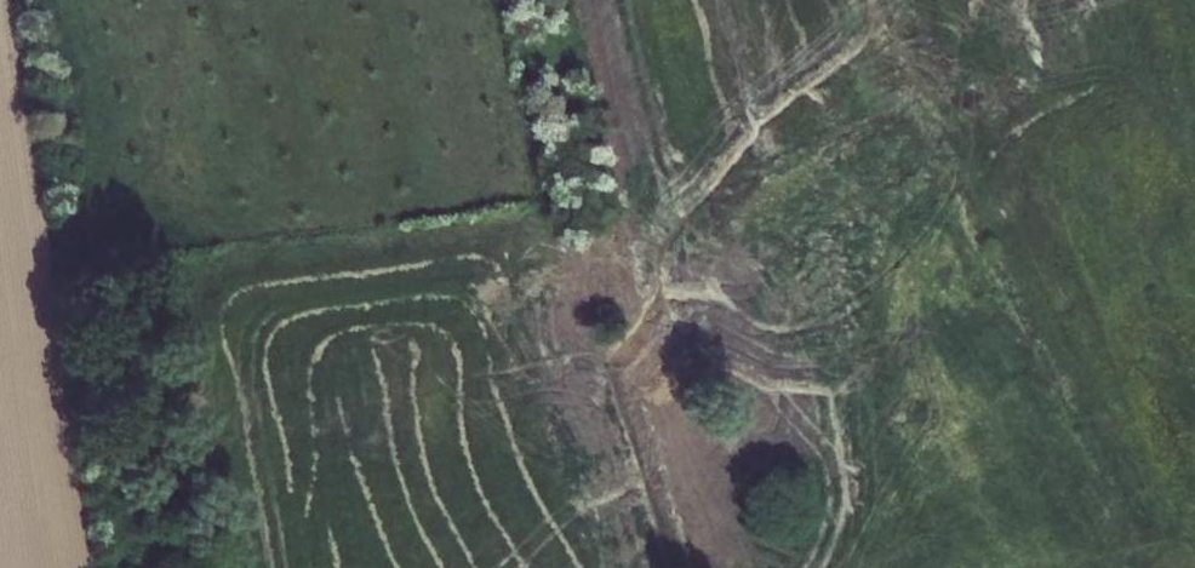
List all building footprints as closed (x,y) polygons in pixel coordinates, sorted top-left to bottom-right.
[(117,463),(120,479),(134,476),(130,460),(117,463)]
